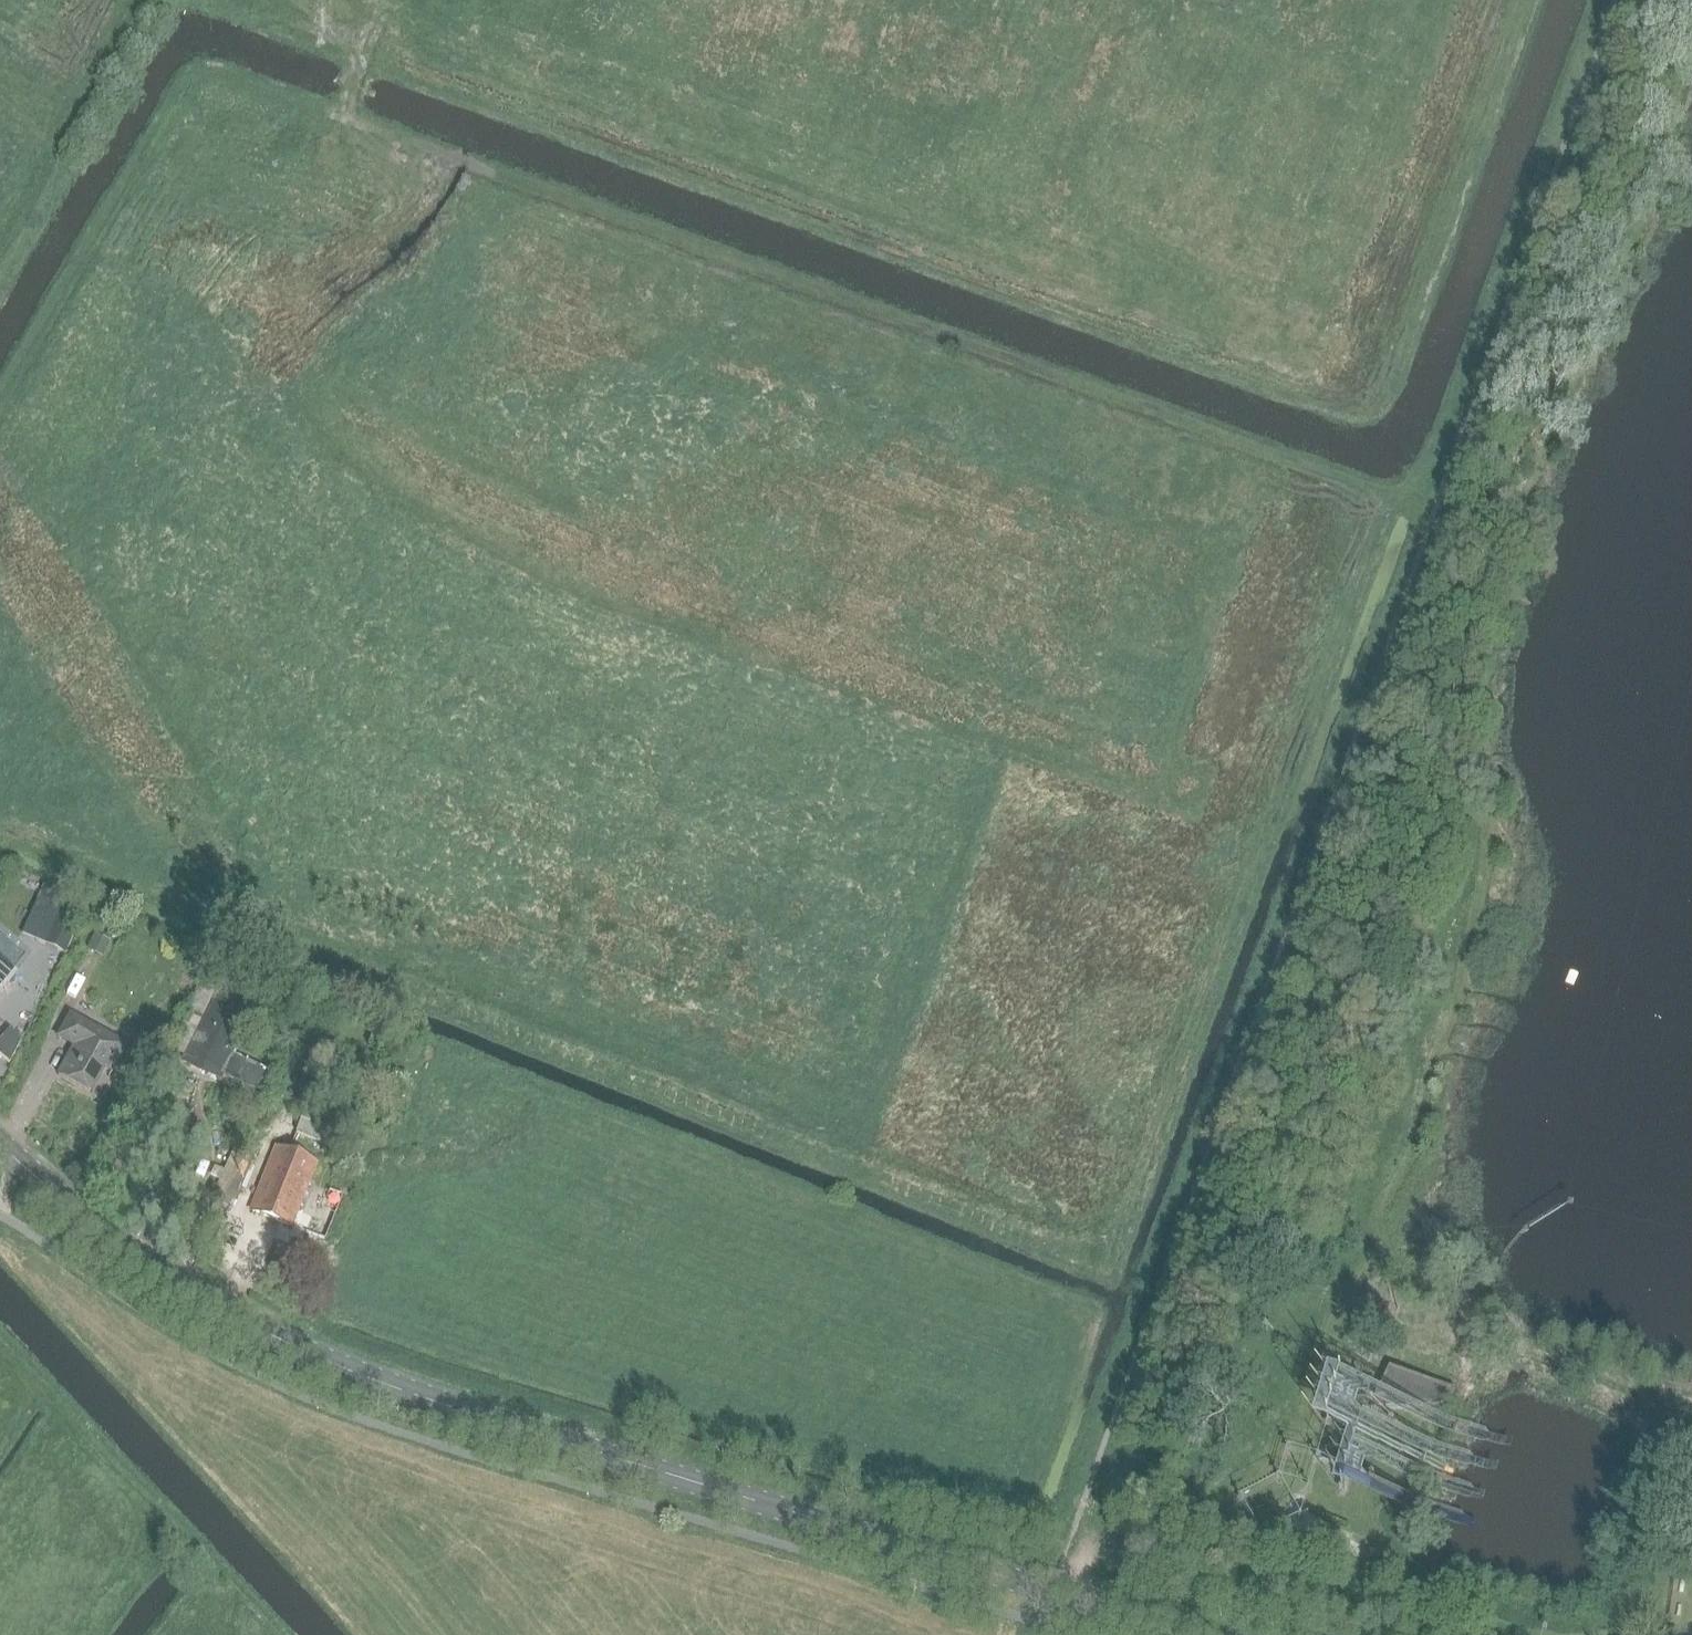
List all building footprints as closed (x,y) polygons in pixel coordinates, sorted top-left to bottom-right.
[(60,953),(81,909),(57,898),(36,942),(60,953)] [(109,941),(94,934),(86,950),(102,958),(109,941)] [(261,1004),(218,982),(212,994),(201,988),(170,1050),(256,1092),(265,1073),(234,1058),(261,1004)] [(111,1073),(126,1046),(69,1015),(57,1038),(74,1047),(57,1077),(88,1094),(102,1068),(111,1073)] [(390,1060),(394,1049),(374,1041),(370,1052),(390,1060)] [(325,1143),(330,1129),(301,1118),(296,1132),(325,1143)] [(291,1227),(316,1165),(275,1149),(250,1210),(291,1227)] [(1463,1395),(1398,1373),(1389,1391),(1411,1402),(1430,1409),(1429,1411),(1428,1411),(1428,1412),(1458,1410),(1463,1395)]
